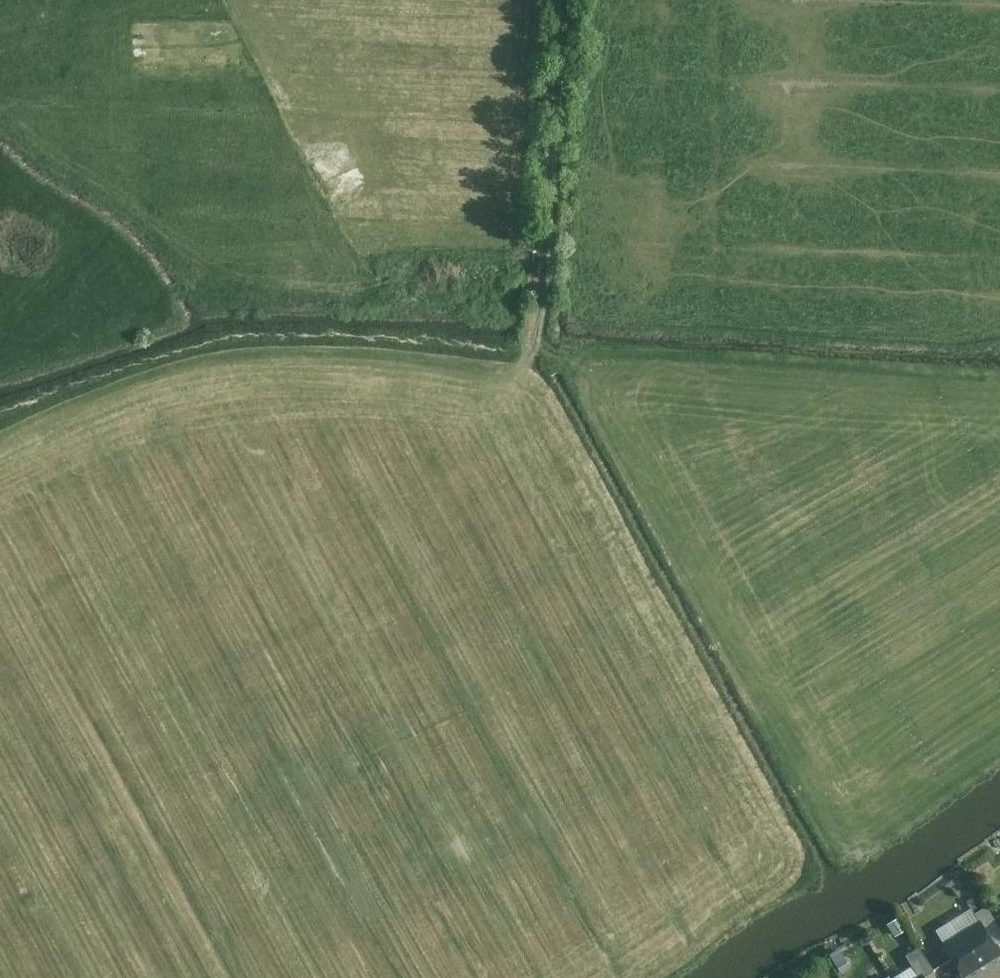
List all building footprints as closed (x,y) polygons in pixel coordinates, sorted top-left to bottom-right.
[(979,919),(942,942),(962,975),(999,952),(979,919)] [(933,969),(918,946),(908,952),(922,976),(933,969)]
